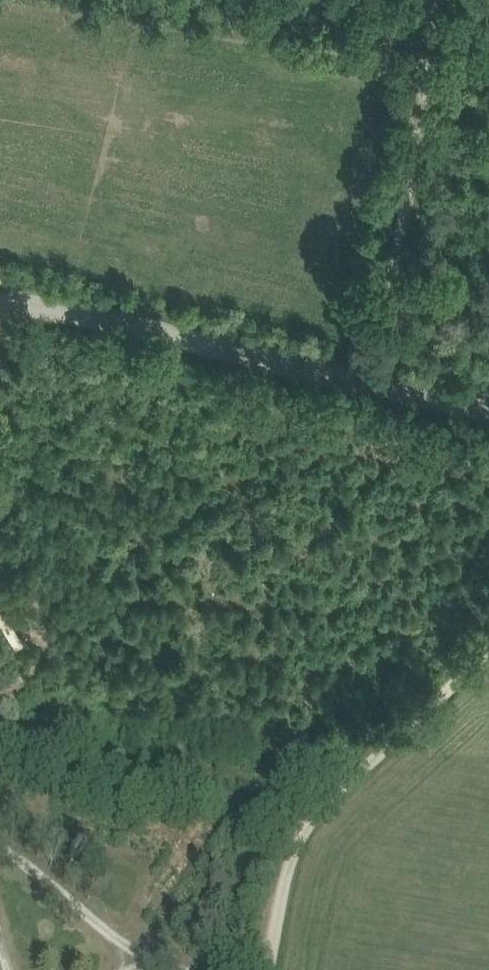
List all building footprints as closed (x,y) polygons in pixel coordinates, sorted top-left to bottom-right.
[(15,645),(23,640),(0,602),(0,620),(15,645)]
